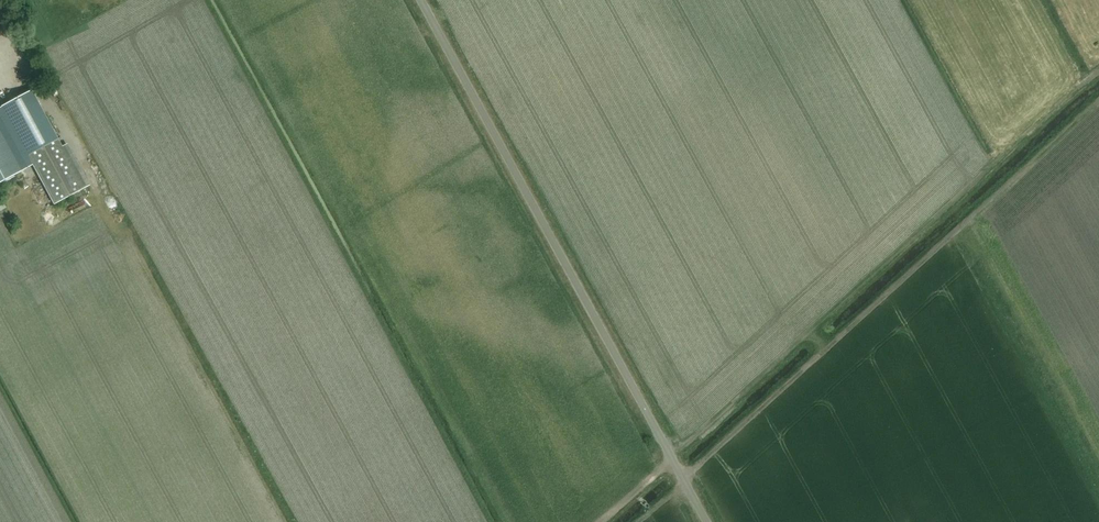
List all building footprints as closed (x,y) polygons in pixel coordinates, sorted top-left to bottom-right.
[(83,189),(57,141),(31,92),(0,108),(53,206),(83,189)] [(21,172),(0,132),(0,183),(21,172)]
